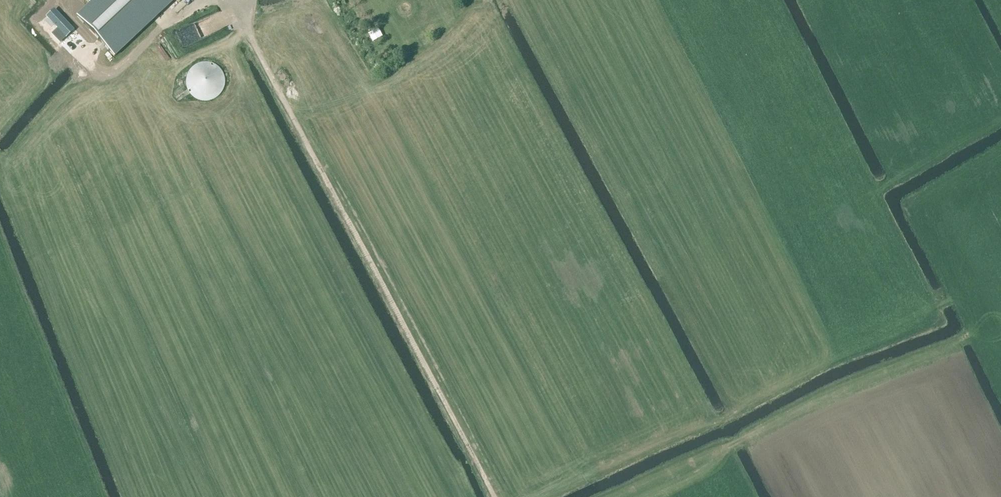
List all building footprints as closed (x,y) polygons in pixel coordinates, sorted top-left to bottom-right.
[(90,5),(78,17),(114,56),(173,0),(85,0),(90,5)] [(185,41),(218,31),(213,15),(187,22),(190,33),(183,35),(185,41)] [(218,99),(220,96),(223,93),(224,90),(225,86),(225,83),(225,79),(224,76),(222,72),(220,69),(217,67),(213,65),(210,64),(206,64),(202,64),(199,65),(196,67),(193,69),(190,72),(188,75),(187,78),(186,82),(186,86),(187,89),(189,93),(191,96),(193,99),(197,101),(200,102),(204,103),(207,103),(211,102),(214,101),(218,99)]
